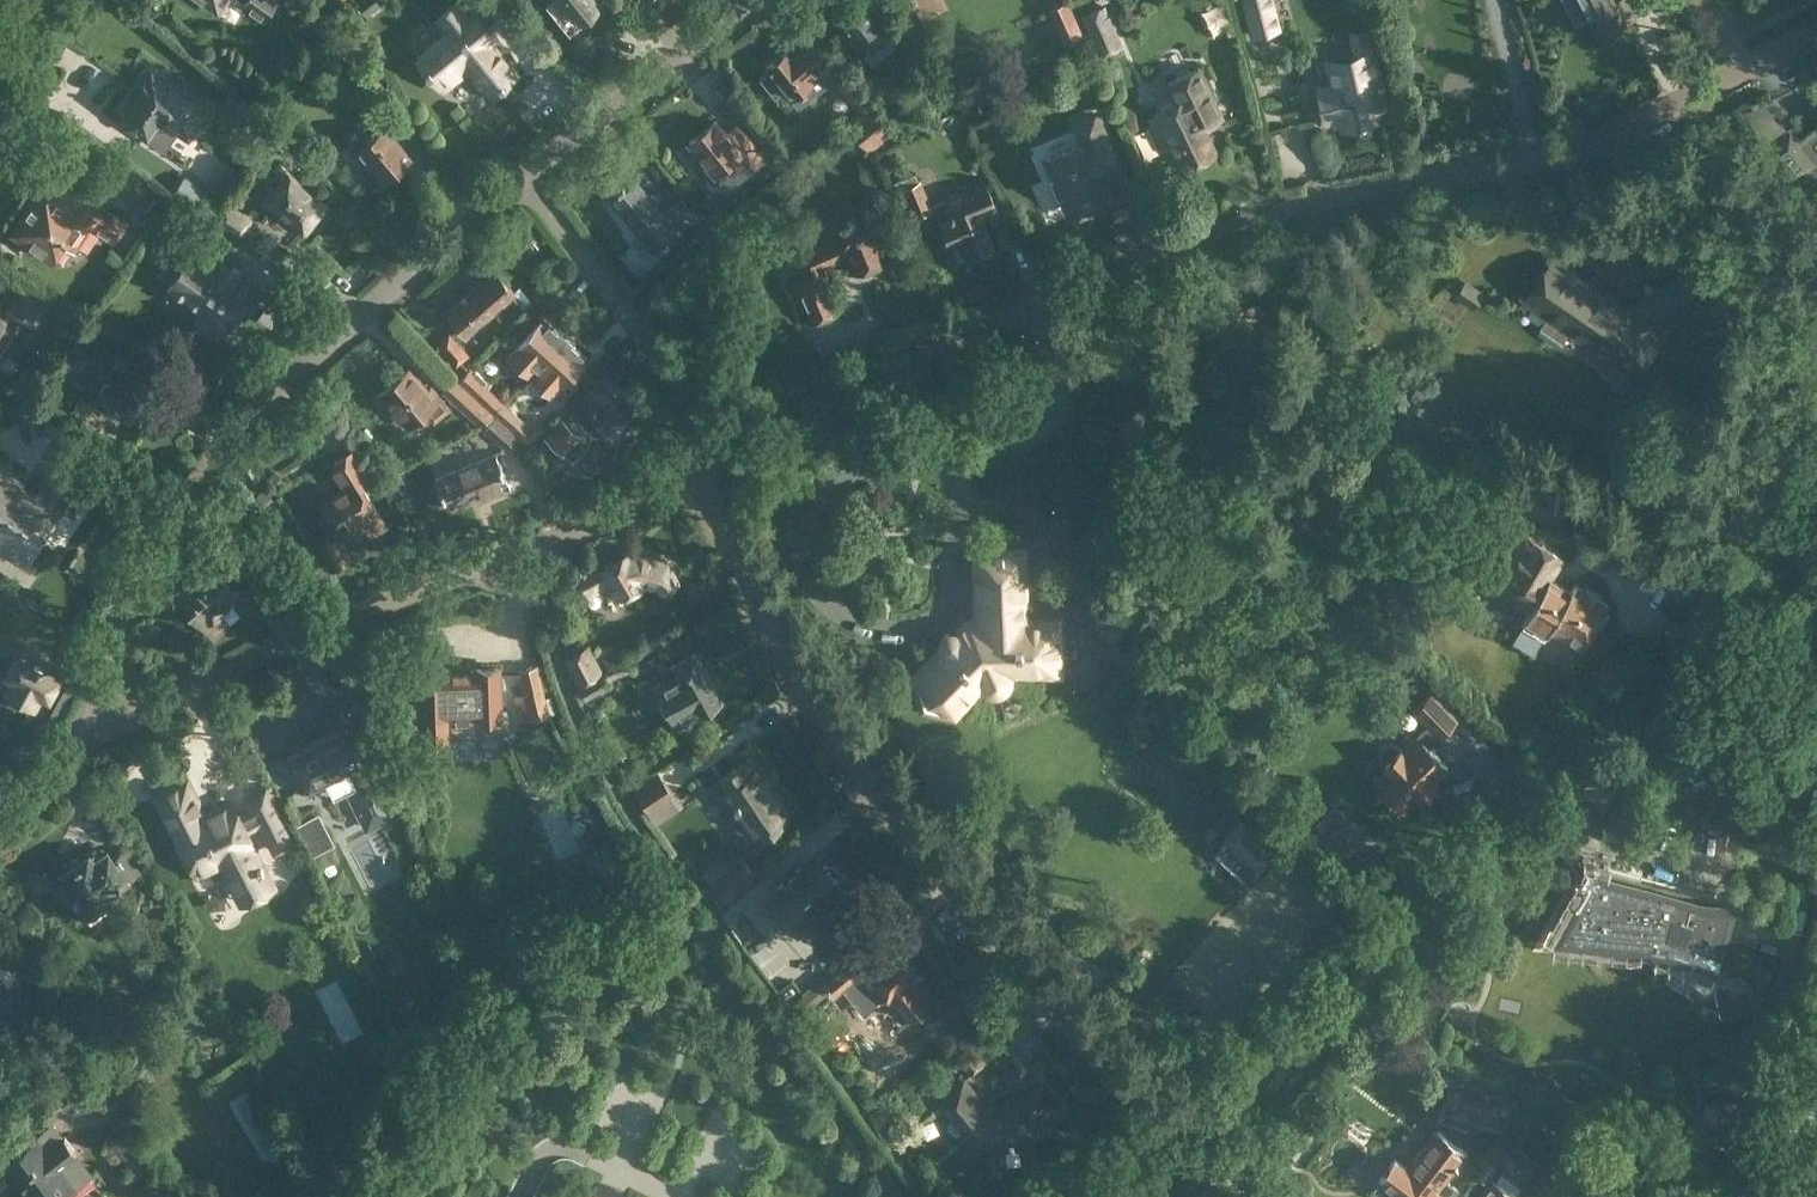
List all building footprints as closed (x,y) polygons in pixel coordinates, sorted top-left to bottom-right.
[(218,12),(227,0),(200,0),(218,12)] [(264,17),(275,0),(238,0),(264,17)] [(462,0),(453,0),(433,16),(444,30),(413,56),(443,92),(468,71),(489,97),(520,71),(494,39),(499,35),(473,3),(468,7),(462,0)] [(550,1),(546,4),(569,33),(584,21),(582,19),(605,0),(550,0),(550,1)] [(832,10),(845,26),(841,30),(862,58),(892,35),(888,29),(889,28),(875,11),(882,7),(877,0),(845,0),(832,10)] [(902,0),(892,0),(882,7),(907,45),(921,39),(902,0)] [(926,18),(917,0),(905,0),(916,23),(926,18)] [(1063,42),(1083,33),(1068,0),(1064,0),(1047,7),(1063,42)] [(1250,37),(1281,29),(1273,0),(1240,0),(1250,37)] [(1576,26),(1589,18),(1599,37),(1633,19),(1623,0),(1619,0),(1613,3),(1611,0),(1562,0),(1576,26)] [(1078,11),(1098,55),(1124,45),(1105,1),(1078,11)] [(784,89),(798,107),(835,79),(825,65),(826,65),(805,37),(793,47),(791,44),(764,65),(768,70),(759,77),(774,96),(784,89)] [(1322,58),(1329,84),(1315,87),(1323,123),(1337,121),(1340,130),(1378,122),(1376,111),(1388,109),(1376,46),(1322,58)] [(1146,118),(1170,169),(1179,165),(1181,169),(1219,151),(1206,124),(1225,115),(1200,64),(1164,81),(1173,99),(1153,109),(1155,113),(1146,118)] [(205,111),(149,73),(119,117),(125,121),(126,127),(135,133),(140,131),(145,135),(157,117),(186,138),(205,111)] [(836,84),(858,111),(872,100),(850,73),(836,84)] [(357,120),(370,135),(352,150),(361,161),(366,158),(384,179),(413,155),(394,134),(399,130),(390,118),(387,121),(374,105),(357,120)] [(846,124),(869,151),(892,133),(869,106),(846,124)] [(1040,157),(1067,219),(1117,198),(1110,181),(1127,174),(1098,106),(1069,118),(1079,141),(1040,157)] [(725,192),(766,158),(729,113),(719,120),(717,118),(686,141),(725,192)] [(1767,148),(1795,182),(1816,164),(1816,162),(1790,129),(1767,148)] [(277,153),(287,141),(281,134),(277,138),(272,134),(264,143),(277,153)] [(786,156),(772,167),(777,174),(791,164),(786,156)] [(300,230),(324,204),(277,163),(263,179),(271,186),(262,196),(300,230)] [(169,197),(158,190),(129,170),(115,189),(145,209),(150,202),(160,209),(169,197)] [(902,221),(932,209),(921,181),(919,181),(915,172),(891,182),(895,192),(890,194),(902,221)] [(184,174),(171,193),(208,218),(221,198),(184,174)] [(690,221),(675,203),(664,212),(633,174),(606,195),(653,252),(690,221)] [(75,196),(49,177),(11,231),(49,257),(61,240),(72,247),(87,224),(112,241),(125,222),(79,190),(75,196)] [(944,200),(949,212),(936,218),(951,252),(966,246),(974,264),(996,254),(982,219),(997,213),(984,183),(944,200)] [(227,201),(214,220),(240,238),(252,218),(227,201)] [(800,255),(807,271),(792,278),(810,320),(838,307),(819,264),(844,253),(852,272),(890,256),(868,205),(824,224),(831,242),(800,255)] [(178,216),(164,207),(142,241),(156,250),(178,216)] [(185,213),(171,233),(187,243),(199,222),(185,213)] [(180,268),(174,263),(164,277),(171,282),(169,284),(201,306),(196,313),(218,328),(223,320),(226,322),(237,307),(243,311),(258,289),(236,274),(239,269),(216,255),(214,259),(200,250),(195,257),(190,254),(180,268)] [(1556,254),(1525,299),(1548,316),(1541,326),(1564,341),(1571,331),(1636,376),(1667,330),(1665,330),(1724,291),(1702,256),(1629,304),(1556,254)] [(464,332),(511,292),(494,273),(481,285),(478,281),(444,310),(459,326),(452,333),(458,340),(465,334),(464,332)] [(1485,292),(1465,278),(1454,295),(1472,308),(1485,292)] [(296,280),(282,293),(315,324),(333,305),(296,280)] [(520,285),(511,293),(523,308),(532,300),(520,285)] [(48,304),(22,287),(7,309),(26,321),(27,320),(34,324),(48,304)] [(1227,331),(1214,335),(1221,358),(1234,354),(1240,375),(1264,368),(1249,320),(1260,317),(1257,306),(1222,317),(1227,331)] [(13,332),(3,326),(8,320),(0,315),(0,352),(13,332)] [(529,375),(530,374),(537,367),(564,338),(541,317),(507,355),(529,375)] [(120,344),(91,325),(78,344),(106,364),(120,344)] [(452,333),(450,330),(435,343),(456,366),(470,353),(458,340),(452,333)] [(529,375),(551,395),(585,357),(564,338),(529,375)] [(99,360),(83,384),(91,390),(89,393),(141,429),(162,398),(111,363),(108,367),(99,360)] [(494,413),(504,401),(489,387),(492,384),(471,365),(458,380),(494,413)] [(425,391),(407,370),(373,398),(382,409),(389,402),(408,424),(424,410),(433,422),(451,407),(432,385),(431,386),(425,391)] [(587,381),(579,390),(583,393),(583,394),(590,401),(581,411),(600,429),(601,427),(604,430),(603,431),(612,440),(620,431),(619,429),(632,415),(627,410),(636,399),(605,370),(591,385),(587,381)] [(494,413),(458,380),(454,376),(441,390),(478,425),(496,414),(494,413)] [(504,401),(494,413),(496,414),(496,415),(517,433),(529,444),(547,425),(535,414),(527,422),(504,401)] [(517,433),(496,415),(483,429),(504,447),(517,433)] [(562,418),(539,444),(557,460),(580,434),(562,418)] [(374,477),(356,448),(328,464),(343,489),(320,503),(340,536),(360,524),(367,536),(384,526),(359,486),(374,477)] [(434,476),(448,509),(472,500),(474,504),(510,489),(494,451),(434,476)] [(0,464),(0,541),(26,557),(67,491),(44,477),(35,492),(17,481),(20,476),(0,464)] [(249,479),(255,476),(250,466),(244,470),(249,479)] [(395,494),(404,491),(406,486),(400,472),(388,476),(395,494)] [(264,489),(257,497),(270,510),(278,502),(264,489)] [(1107,495),(1090,503),(1096,517),(1114,509),(1107,495)] [(1499,564),(1509,571),(1496,592),(1527,612),(1521,623),(1542,636),(1543,634),(1548,637),(1552,630),(1578,646),(1593,623),(1599,627),(1607,614),(1601,610),(1606,602),(1597,597),(1598,594),(1584,585),(1583,588),(1573,582),(1568,591),(1548,578),(1560,559),(1537,544),(1540,539),(1532,535),(1529,538),(1519,532),(1499,564)] [(333,568),(348,559),(334,534),(318,544),(333,568)] [(937,642),(937,645),(909,675),(919,710),(955,719),(975,697),(972,695),(978,688),(979,687),(981,688),(985,690),(989,692),(993,693),(997,693),(1000,692),(1003,691),(1006,688),(1009,686),(1012,678),(1012,673),(1014,671),(1034,670),(1034,674),(1063,674),(1062,667),(1066,666),(1069,666),(1073,663),(1076,661),(1078,658),(1081,653),(1083,649),(1083,645),(1083,641),(1081,637),(1079,632),(1077,629),(1073,626),(1060,619),(1060,611),(1036,612),(1033,607),(1031,604),(1030,602),(1027,601),(1026,544),(971,546),(973,613),(959,614),(949,625),(949,627),(947,627),(944,628),(942,629),(940,631),(939,633),(938,635),(937,637),(937,640),(937,642)] [(631,592),(636,589),(637,585),(642,582),(656,587),(660,593),(679,581),(667,559),(630,549),(577,580),(584,591),(603,580),(615,598),(627,591),(631,592)] [(217,569),(209,560),(172,595),(210,634),(224,621),(215,612),(246,584),(226,562),(217,569)] [(614,642),(599,650),(609,669),(624,660),(614,642)] [(562,656),(577,684),(602,670),(588,643),(562,656)] [(662,669),(667,678),(655,685),(662,697),(659,702),(665,713),(671,713),(673,717),(692,707),(695,712),(720,698),(694,651),(662,669)] [(50,705),(64,679),(15,653),(2,679),(9,682),(2,695),(35,714),(42,701),(50,705)] [(447,665),(420,666),(421,694),(400,695),(401,725),(418,725),(418,735),(424,735),(424,737),(449,736),(448,718),(477,717),(478,735),(502,734),(502,732),(508,732),(508,710),(503,710),(501,664),(474,665),(474,668),(447,668),(447,665)] [(550,712),(538,665),(524,668),(530,691),(518,694),(524,719),(550,712)] [(600,674),(576,688),(584,701),(608,687),(600,674)] [(76,688),(67,683),(46,721),(55,726),(76,688)] [(1455,719),(1429,694),(1413,711),(1427,725),(1438,736),(1455,719)] [(378,773),(365,748),(341,701),(323,711),(333,730),(283,756),(300,790),(347,766),(358,787),(347,793),(366,830),(398,813),(378,773)] [(1379,753),(1380,758),(1384,762),(1384,763),(1387,766),(1372,780),(1385,793),(1376,801),(1392,817),(1400,809),(1402,811),(1446,767),(1427,747),(1438,736),(1427,725),(1402,751),(1399,748),(1398,748),(1395,744),(1390,743),(1384,744),(1381,748),(1379,753)] [(365,748),(378,773),(389,768),(377,742),(365,748)] [(786,818),(781,810),(784,808),(771,787),(757,766),(752,769),(746,758),(709,783),(749,843),(786,818)] [(196,877),(199,876),(203,884),(222,874),(238,906),(277,886),(250,831),(259,826),(273,854),(298,842),(277,801),(281,800),(273,784),(268,786),(267,784),(244,795),(249,806),(239,811),(231,795),(205,808),(188,774),(150,793),(183,860),(188,858),(196,877)] [(670,793),(659,777),(634,794),(646,810),(670,793)] [(571,784),(576,796),(588,791),(583,779),(571,784)] [(1367,835),(1333,803),(1313,824),(1347,856),(1367,835)] [(1223,837),(1245,858),(1263,839),(1240,818),(1223,837)] [(60,865),(61,870),(47,880),(57,895),(66,889),(84,915),(121,890),(118,885),(138,871),(122,848),(111,856),(106,849),(97,855),(93,848),(81,857),(75,855),(60,865)] [(311,889),(291,849),(275,858),(295,898),(311,889)] [(722,853),(701,872),(727,900),(756,873),(739,855),(730,863),(722,853)] [(824,863),(817,854),(816,855),(814,856),(804,867),(801,863),(776,885),(780,888),(767,899),(794,930),(807,920),(810,924),(836,903),(832,899),(845,888),(837,880),(838,875),(828,862),(824,863)] [(1714,976),(1736,897),(1700,893),(1587,863),(1543,945),(1649,953),(1714,976)] [(853,991),(877,993),(876,1000),(893,1001),(908,1019),(933,998),(887,944),(861,966),(863,969),(860,972),(849,958),(820,982),(831,995),(845,983),(853,991)] [(0,961),(0,990),(20,1016),(42,998),(8,955),(0,961)] [(806,1010),(816,1002),(806,990),(797,998),(806,1010)] [(430,1032),(413,996),(387,1008),(405,1044),(430,1032)] [(402,1047),(383,1056),(391,1073),(410,1064),(402,1047)] [(970,1048),(969,1048),(957,1059),(972,1074),(984,1063),(970,1048)] [(84,1097),(95,1113),(112,1101),(91,1068),(58,1090),(52,1094),(64,1111),(84,1097)] [(963,1077),(937,1100),(975,1146),(1028,1136),(1043,1122),(1037,1116),(1052,1103),(1034,1083),(1019,1097),(1010,1094),(998,1105),(987,1106),(963,1077)] [(1090,1093),(1078,1080),(1071,1087),(1083,1099),(1090,1093)] [(1501,1100),(1447,1081),(1438,1108),(1493,1125),(1501,1100)] [(1519,1116),(1565,1139),(1575,1119),(1528,1097),(1519,1116)] [(36,1133),(4,1158),(6,1160),(5,1163),(10,1170),(14,1170),(27,1187),(26,1191),(31,1196),(45,1196),(47,1196),(52,1196),(57,1196),(75,1183),(77,1186),(93,1173),(53,1120),(36,1133)] [(110,1137),(140,1181),(156,1170),(127,1125),(110,1137)] [(1402,1196),(1453,1196),(1459,1189),(1446,1179),(1467,1151),(1436,1127),(1406,1166),(1394,1156),(1377,1178),(1402,1196)] [(1497,1167),(1488,1160),(1479,1172),(1478,1174),(1477,1175),(1485,1181),(1497,1167)] [(1491,1177),(1475,1196),(1518,1196),(1515,1195),(1521,1187),(1502,1172),(1495,1180),(1491,1177)] [(1606,1180),(1596,1189),(1603,1196),(1624,1196),(1606,1180)]
